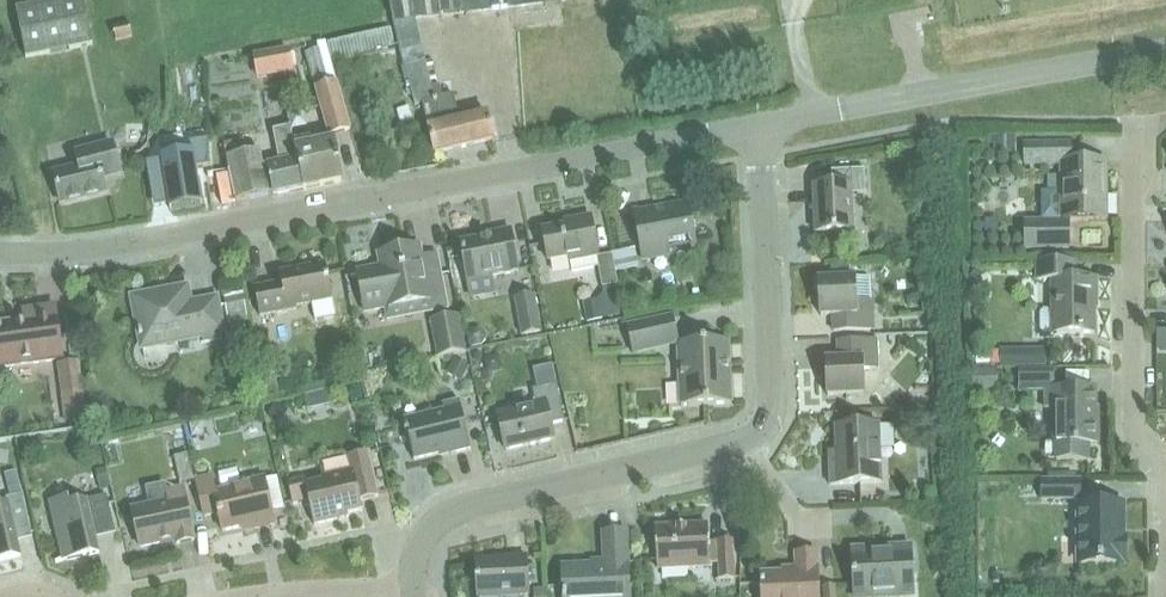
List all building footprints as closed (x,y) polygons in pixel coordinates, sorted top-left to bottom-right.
[(24,59),(98,48),(89,0),(85,0),(14,11),(24,59)] [(395,23),(566,1),(566,0),(390,0),(395,23)] [(117,41),(133,37),(130,22),(114,26),(117,41)] [(395,46),(392,29),(328,43),(333,60),(395,46)] [(300,53),(305,76),(318,73),(314,50),(300,53)] [(295,71),(291,53),(279,56),(283,74),(295,71)] [(260,77),(279,73),(276,56),(257,60),(260,77)] [(426,64),(405,69),(416,107),(423,105),(437,156),(494,141),(488,115),(460,123),(453,97),(445,99),(441,86),(432,89),(426,64)] [(334,85),(316,90),(329,137),(347,132),(334,85)] [(71,95),(78,117),(90,114),(84,91),(71,95)] [(409,106),(398,109),(405,133),(415,130),(409,106)] [(303,114),(289,117),(292,130),(306,127),(303,114)] [(260,155),(227,160),(235,203),(249,201),(302,191),(302,190),(293,149),(289,130),(274,133),(280,163),(262,166),(260,155)] [(997,153),(1016,153),(1016,138),(997,138),(988,138),(988,145),(997,145),(997,153)] [(302,190),(335,182),(345,179),(336,139),(293,149),(302,190)] [(203,205),(197,169),(210,167),(209,141),(190,144),(192,156),(164,160),(163,156),(161,157),(170,210),(172,210),(172,209),(201,204),(201,205),(203,205)] [(1070,221),(1108,221),(1107,164),(1074,164),(1073,145),(1026,146),(1026,166),(1062,166),(1062,194),(1044,194),(1043,223),(1027,223),(1027,250),(1070,250),(1070,221)] [(55,174),(62,204),(106,193),(104,182),(120,177),(112,147),(76,156),(80,168),(55,174)] [(902,167),(903,186),(913,186),(912,167),(902,167)] [(814,187),(816,235),(853,233),(851,196),(866,195),(865,171),(831,172),(832,186),(814,187)] [(634,212),(644,261),(671,256),(670,251),(696,247),(694,233),(698,232),(696,222),(692,223),(688,204),(639,214),(639,211),(634,212)] [(592,222),(543,232),(549,262),(570,258),(572,270),(598,264),(597,258),(599,258),(598,252),(592,222)] [(468,282),(519,273),(511,230),(494,234),(494,237),(461,243),(468,282)] [(380,255),(382,269),(358,274),(365,313),(428,301),(431,313),(448,310),(443,281),(427,284),(420,248),(380,255)] [(619,285),(613,255),(599,258),(597,258),(598,264),(603,288),(619,285)] [(313,305),(317,321),(336,318),(333,301),(326,265),(280,274),(282,284),(255,289),(260,317),(297,310),(297,308),(313,305)] [(1055,333),(1055,334),(1095,334),(1095,303),(1098,303),(1098,281),(1077,281),(1077,265),(1040,265),(1039,282),(1056,282),(1055,311),(1042,314),(1042,330),(1055,333)] [(871,279),(855,280),(855,279),(819,280),(821,317),(833,316),(834,333),(875,331),(873,303),(871,303),(871,279)] [(221,335),(225,335),(218,299),(192,304),(189,287),(132,298),(137,321),(135,321),(136,327),(138,327),(142,348),(195,338),(194,332),(202,331),(204,344),(222,340),(221,335)] [(516,300),(523,336),(541,333),(535,297),(516,300)] [(598,301),(587,304),(590,323),(602,320),(598,301)] [(63,360),(56,308),(24,312),(25,322),(0,325),(0,369),(63,360)] [(466,353),(459,316),(433,321),(440,358),(466,353)] [(627,328),(633,355),(656,349),(655,342),(678,337),(674,318),(627,328)] [(471,343),(476,347),(483,345),(486,340),(485,333),(479,330),(473,331),(469,337),(471,343)] [(828,397),(864,395),(863,370),(880,369),(879,341),(838,343),(839,360),(826,361),(828,397)] [(687,387),(688,407),(732,405),(729,342),(679,345),(681,387),(687,387)] [(180,343),(165,346),(168,360),(183,357),(180,343)] [(1032,350),(1017,350),(1017,368),(1032,368),(1032,350)] [(499,356),(485,359),(488,374),(502,371),(499,356)] [(282,359),(266,363),(270,378),(286,375),(282,359)] [(463,380),(470,369),(457,360),(450,372),(463,380)] [(80,364),(60,366),(63,396),(83,394),(80,364)] [(536,407),(498,416),(506,452),(555,441),(551,426),(565,422),(557,385),(552,366),(533,370),(538,390),(533,391),(536,407)] [(972,390),(972,402),(988,402),(988,390),(999,390),(999,372),(972,372),(972,390)] [(1054,385),(1054,372),(1020,372),(1020,386),(1054,385)] [(657,383),(658,404),(671,403),(670,382),(657,383)] [(353,399),(362,396),(359,387),(350,389),(353,399)] [(1090,445),(1100,445),(1100,421),(1097,421),(1096,389),(1053,390),(1053,411),(1058,411),(1058,427),(1055,430),(1053,434),(1053,438),(1055,441),(1058,444),(1058,462),(1090,461),(1090,445)] [(409,436),(415,461),(454,452),(455,454),(471,450),(460,402),(443,406),(445,412),(405,421),(407,431),(405,431),(406,436),(409,436)] [(275,406),(269,416),(280,422),(286,412),(275,406)] [(253,420),(237,424),(240,439),(256,436),(253,420)] [(928,422),(916,423),(917,434),(929,433),(928,422)] [(831,487),(882,484),(880,426),(836,428),(838,462),(830,462),(831,487)] [(179,454),(183,442),(164,436),(161,449),(179,454)] [(305,477),(288,481),(293,503),(309,499),(315,526),(338,521),(337,517),(363,511),(360,501),(378,497),(368,453),(349,458),(352,472),(323,478),(324,482),(307,486),(305,477)] [(188,455),(174,458),(180,484),(194,481),(188,455)] [(107,469),(98,471),(102,490),(111,488),(107,469)] [(249,486),(216,494),(212,477),(196,480),(205,517),(219,514),(223,532),(254,525),(255,530),(275,525),(265,479),(248,483),(249,486)] [(1081,482),(1043,482),(1043,500),(1081,500),(1081,482)] [(20,483),(8,485),(11,497),(23,494),(20,483)] [(149,507),(132,511),(141,548),(176,541),(177,545),(195,541),(184,489),(166,493),(165,486),(146,491),(149,507)] [(21,557),(16,537),(32,534),(23,495),(6,499),(8,504),(0,506),(0,562),(21,557)] [(50,504),(64,562),(100,554),(95,534),(115,529),(107,496),(71,505),(69,499),(50,504)] [(1118,507),(1080,507),(1080,565),(1126,565),(1126,540),(1118,539),(1118,507)] [(656,529),(658,569),(711,567),(710,560),(719,560),(721,581),(735,580),(733,541),(718,542),(719,543),(710,543),(709,526),(656,529)] [(563,568),(564,594),(563,594),(563,596),(629,596),(627,534),(604,535),(606,566),(563,568)] [(855,596),(893,593),(893,596),(915,596),(912,547),(891,548),(891,555),(852,557),(855,596)] [(762,596),(820,596),(819,569),(818,569),(817,554),(796,555),(797,574),(761,575),(762,596)] [(477,562),(479,596),(508,596),(529,596),(527,557),(510,558),(510,561),(477,562)] [(836,585),(823,586),(824,596),(837,596),(836,585)]
